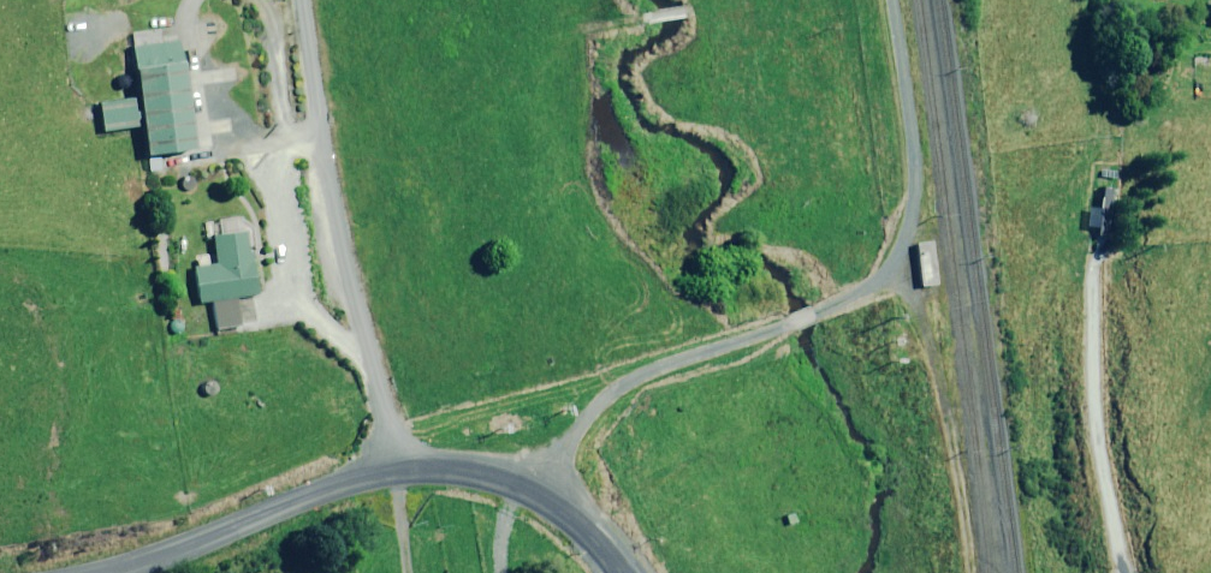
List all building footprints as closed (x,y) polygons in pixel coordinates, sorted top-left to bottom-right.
[(140,120),(147,175),(161,173),(158,155),(192,150),(177,42),(131,48),(139,111),(135,112),(132,112),(131,102),(98,107),(101,133),(135,128),(134,121),(137,121),(140,120)] [(213,238),(215,254),(196,257),(197,268),(193,268),(198,304),(210,303),(214,330),(238,327),(234,299),(256,296),(251,256),(247,256),(244,234),(213,238)] [(931,242),(913,244),(918,289),(936,287),(931,242)]
